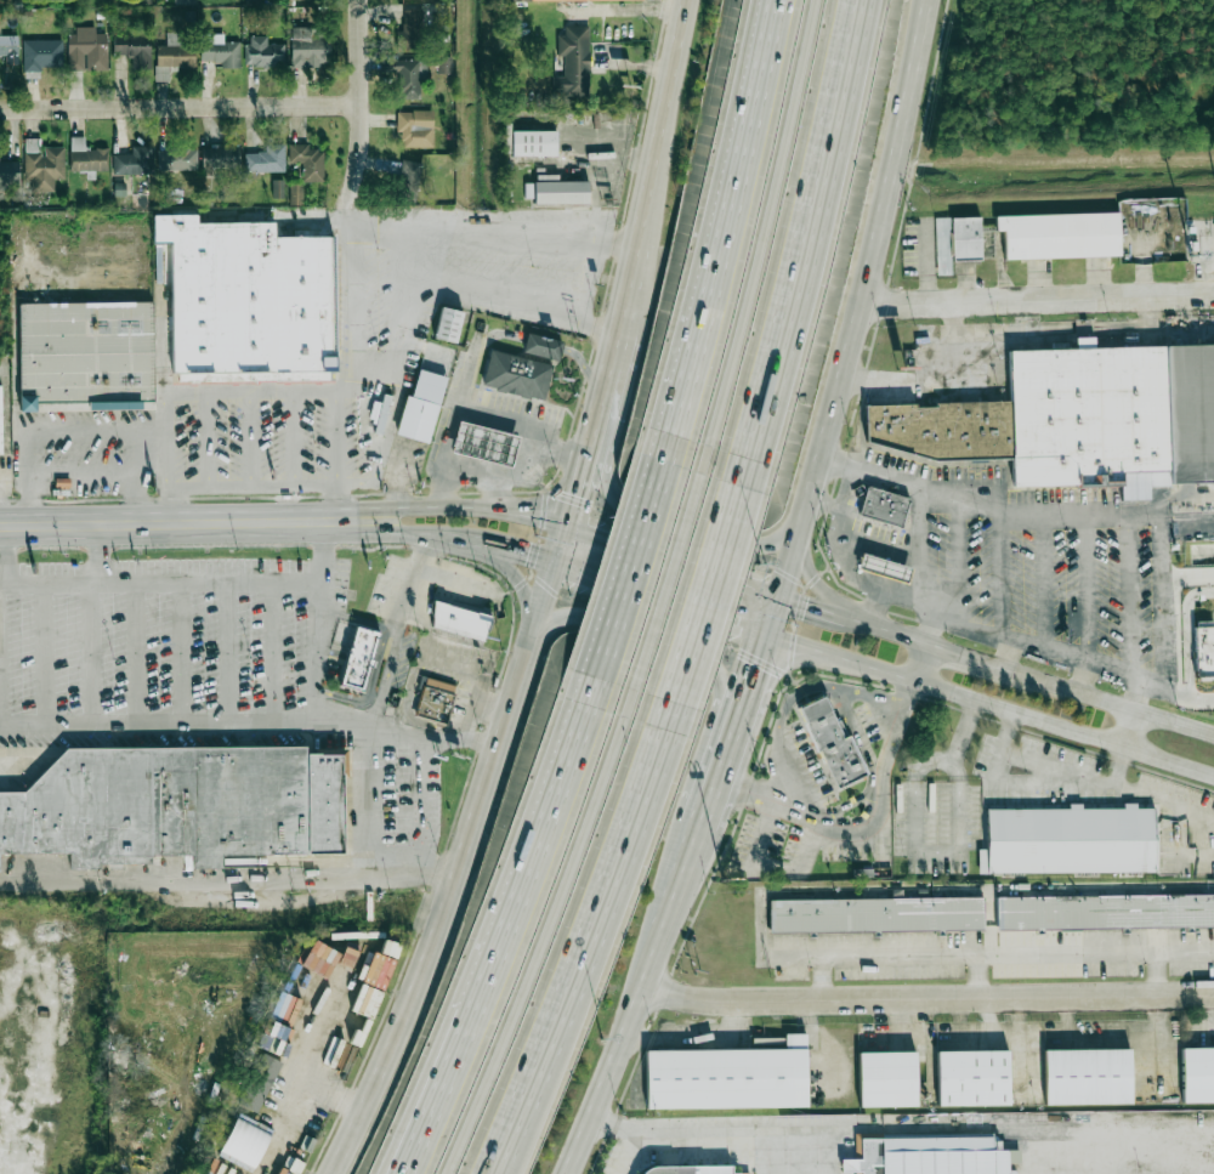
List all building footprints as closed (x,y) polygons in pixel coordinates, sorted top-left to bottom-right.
[(424,11),(399,11),(399,51),(424,51),(424,11)] [(590,95),(589,25),(561,25),(561,75),(552,75),(552,95),(590,95)] [(328,30),(290,30),(290,67),(328,67),(328,30)] [(107,69),(107,34),(68,34),(68,68),(84,68),(84,69),(107,69)] [(266,36),(245,36),(245,67),(283,67),(283,45),(266,45),(266,36)] [(149,69),(149,39),(114,39),(114,56),(132,56),(132,69),(149,69)] [(61,41),(23,41),(23,76),(41,76),(41,67),(61,67),(61,41)] [(202,68),(238,68),(238,41),(202,41),(202,68)] [(168,69),(194,69),(194,45),(155,45),(155,78),(168,79),(168,69)] [(17,62),(17,46),(0,46),(0,62),(17,62)] [(450,74),(451,57),(438,57),(437,73),(450,74)] [(424,59),(396,59),(396,98),(424,98),(424,59)] [(398,148),(432,148),(432,112),(398,112),(398,148)] [(512,157),(558,157),(558,131),(512,131),(512,157)] [(25,192),(55,192),(55,180),(63,180),(63,148),(39,148),(39,138),(25,138),(25,192)] [(69,138),(69,172),(106,172),(106,149),(83,149),(83,138),(69,138)] [(239,171),(239,146),(202,146),(202,171),(239,171)] [(263,146),(263,153),(244,153),(244,172),(283,172),(283,146),(263,146)] [(289,164),(302,164),(302,182),(323,182),(323,146),(289,146),(289,164)] [(151,147),(112,147),(112,174),(151,174),(151,147)] [(195,149),(155,149),(155,171),(195,171),(195,149)] [(416,197),(419,164),(401,161),(397,195),(416,197)] [(19,187),(19,163),(0,163),(0,187),(19,187)] [(272,198),(284,198),(284,181),(272,181),(272,198)] [(535,181),(535,204),(590,204),(590,181),(535,181)] [(1120,256),(1119,213),(995,216),(996,231),(1004,231),(1005,260),(1120,256)] [(153,215),(153,246),(169,246),(169,373),(205,373),(205,381),(335,381),(335,238),(274,238),(274,223),(195,223),(195,215),(153,215)] [(980,217),(951,218),(952,261),(982,260),(980,217)] [(950,275),(949,218),(935,218),(937,275),(950,275)] [(19,304),(19,407),(154,407),(154,304),(19,304)] [(436,339),(460,342),(465,310),(441,306),(436,339)] [(565,341),(528,333),(526,340),(523,351),(560,361),(562,351),(565,341)] [(1093,337),(1076,338),(1076,348),(1094,348),(1093,337)] [(1010,402),(865,405),(866,457),(1012,454),(1012,488),(1121,485),(1122,501),(1150,500),(1150,485),(1213,483),(1213,345),(1009,350),(1010,402)] [(489,350),(482,385),(545,399),(552,364),(489,350)] [(430,443),(441,404),(408,395),(397,433),(430,443)] [(454,452),(514,466),(522,436),(461,421),(454,452)] [(903,526),(909,496),(865,488),(860,518),(903,526)] [(907,583),(912,568),(862,553),(857,568),(907,583)] [(436,602),(493,619),(486,643),(433,629),(436,602)] [(358,629),(342,687),(364,693),(381,635),(358,629)] [(418,718),(427,680),(455,687),(454,696),(456,696),(448,726),(418,718)] [(801,709),(826,697),(846,739),(851,736),(870,775),(841,789),(801,709)] [(23,792),(0,792),(0,853),(68,852),(72,852),(72,857),(72,869),(101,869),(101,863),(109,863),(109,868),(125,868),(125,863),(152,863),(152,856),(194,855),(194,867),(223,866),(223,855),(306,855),(306,745),(67,747),(23,792)] [(307,752),(308,855),(344,855),(342,753),(320,753),(320,752),(307,752)] [(985,809),(1151,807),(1152,870),(986,872),(985,809)] [(994,897),(1213,896),(1213,930),(995,931),(994,897)] [(767,900),(981,898),(981,930),(768,931),(767,900)] [(1180,1049),(1213,1049),(1213,1102),(1180,1102),(1180,1049)] [(647,1051),(802,1050),(802,1107),(648,1108),(647,1051)] [(936,1051),(1008,1050),(1008,1105),(936,1106),(936,1051)] [(1042,1051),(1129,1050),(1129,1104),(1043,1105),(1042,1051)] [(282,1062),(261,1052),(237,1105),(257,1114),(282,1062)] [(858,1053),(915,1053),(915,1106),(860,1107),(858,1053)] [(273,1129),(238,1113),(218,1156),(253,1173),(273,1129)] [(1007,1162),(1020,1162),(1019,1150),(1000,1150),(1000,1137),(860,1138),(861,1159),(840,1159),(841,1172),(855,1171),(855,1173),(1007,1173),(1007,1162)]
